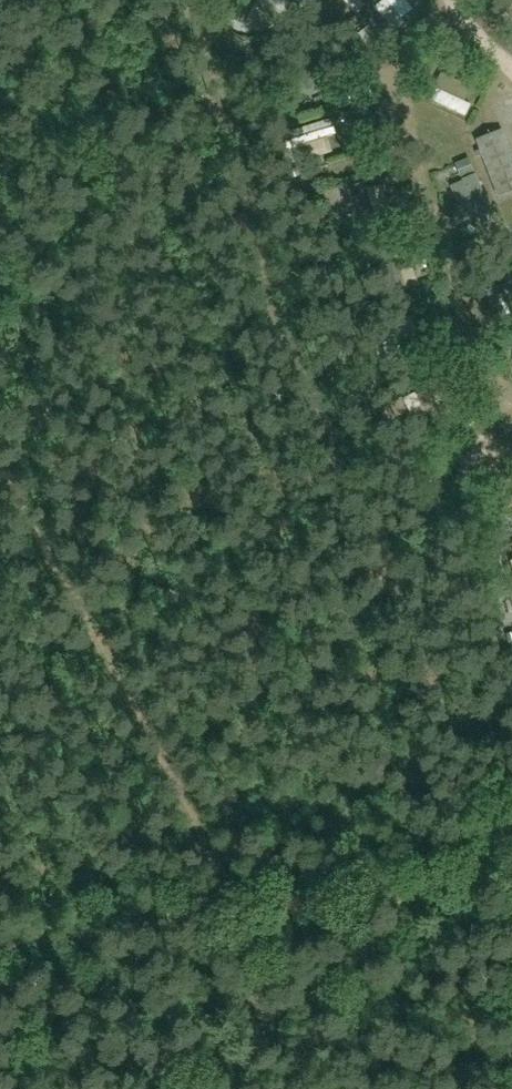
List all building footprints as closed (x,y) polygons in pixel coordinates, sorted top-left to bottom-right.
[(355,10),(365,3),(363,0),(347,0),(355,10)] [(403,13),(392,18),(402,38),(412,33),(403,13)] [(457,122),(480,130),(485,115),(462,107),(457,122)] [(478,145),(497,194),(511,188),(511,159),(503,136),(478,145)] [(351,138),(324,145),(333,178),(360,170),(351,138)] [(492,213),(476,174),(475,174),(467,154),(454,160),(463,181),(450,187),(458,204),(452,207),(460,224),(477,217),(478,218),(492,213)]
